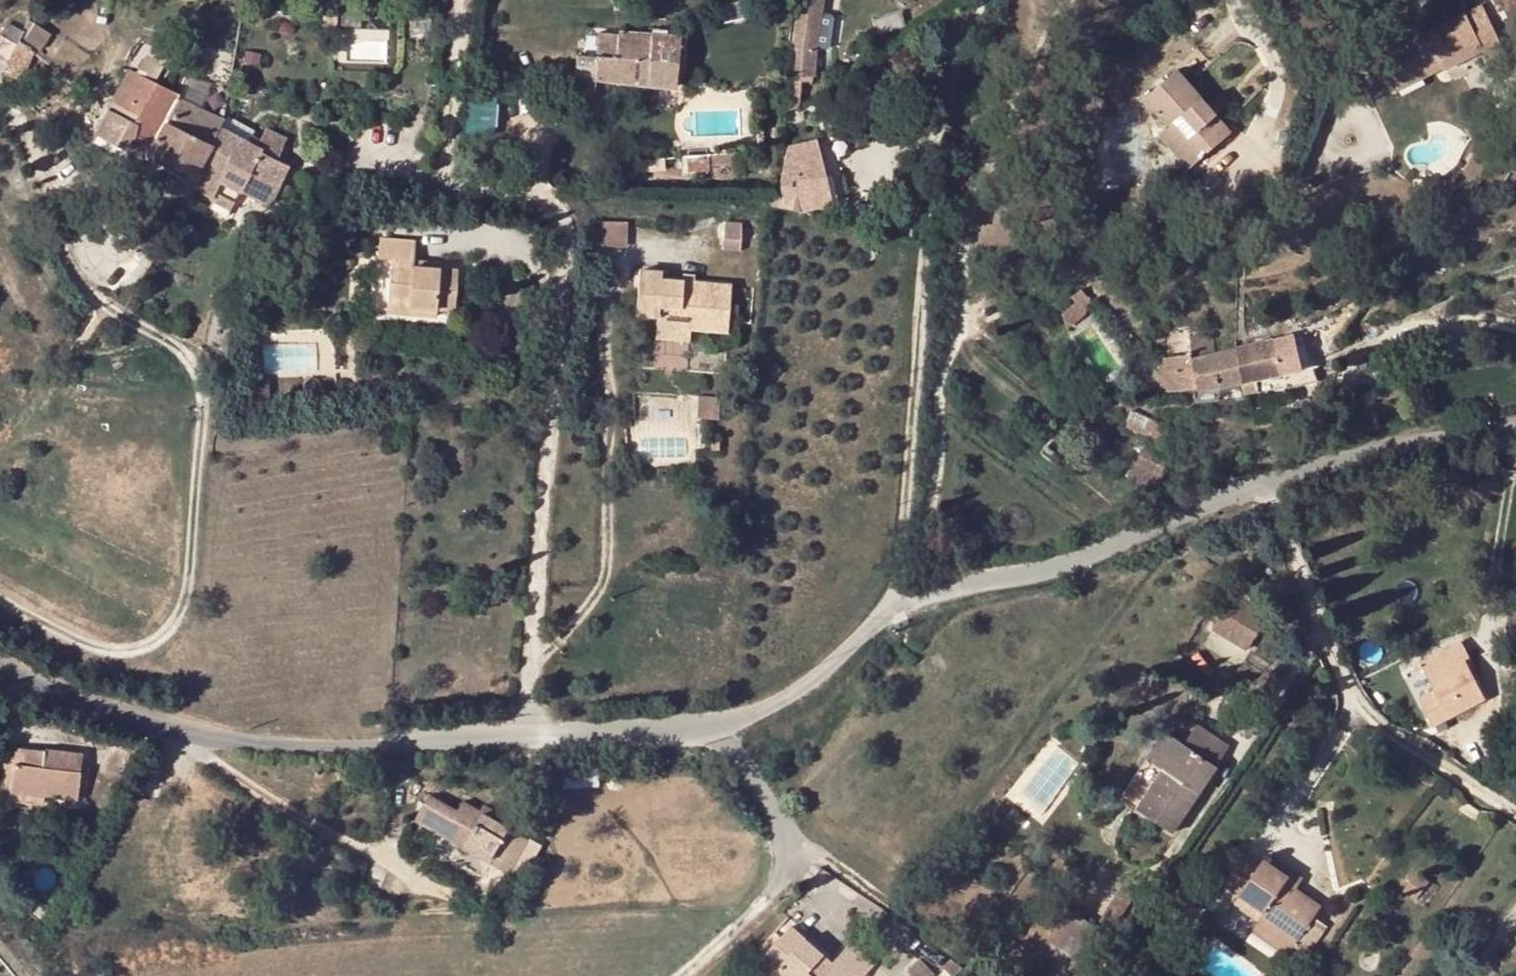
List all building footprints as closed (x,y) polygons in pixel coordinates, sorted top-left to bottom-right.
[(799,1),(791,53),(792,75),(788,108),(798,107),(801,80),(813,81),(815,50),(821,0),(799,0),(799,1)] [(1429,31),(1427,26),(1414,33),(1417,37),(1379,56),(1387,73),(1397,68),(1405,80),(1441,61),(1444,69),(1483,49),(1491,64),(1507,56),(1481,4),(1434,28),(1429,31)] [(336,16),(322,14),(321,26),(334,27),(336,16)] [(22,16),(4,52),(9,55),(18,39),(29,19),(22,16)] [(42,49),(52,33),(35,22),(25,39),(42,49)] [(596,70),(583,70),(582,89),(595,90),(597,79),(675,85),(677,53),(665,52),(664,41),(649,40),(649,34),(618,31),(600,30),(597,55),(596,70)] [(30,49),(18,39),(9,55),(26,68),(37,55),(30,49)] [(1,71),(9,55),(4,52),(2,51),(0,52),(0,71),(1,71)] [(1397,93),(1444,69),(1441,61),(1405,80),(1397,68),(1387,73),(1397,93)] [(240,189),(224,181),(222,180),(233,158),(210,145),(218,128),(221,122),(177,98),(178,95),(130,69),(94,134),(128,152),(134,140),(152,149),(149,154),(196,179),(191,188),(214,199),(211,204),(228,213),(240,189)] [(1231,132),(1179,70),(1145,97),(1169,126),(1165,129),(1194,164),(1231,132)] [(249,144),(218,128),(210,145),(233,158),(222,180),(224,181),(240,189),(241,189),(250,173),(277,187),(288,164),(276,158),(287,138),(267,128),(262,139),(253,135),(249,144)] [(1188,168),(1194,164),(1165,129),(1159,134),(1188,168)] [(819,155),(782,163),(779,183),(784,206),(798,209),(830,202),(819,155)] [(268,204),(277,187),(250,173),(241,189),(268,204)] [(628,221),(599,220),(598,244),(627,245),(628,221)] [(458,268),(426,266),(415,265),(415,258),(416,240),(380,238),(378,256),(392,257),(387,311),(437,314),(438,308),(455,308),(458,268)] [(658,314),(658,325),(691,328),(727,331),(732,286),(662,280),(662,273),(640,271),(636,312),(658,314)] [(1066,312),(1073,322),(1094,307),(1087,297),(1066,312)] [(689,350),(691,328),(658,325),(656,347),(689,350)] [(1158,332),(1160,369),(1165,369),(1165,356),(1193,354),(1192,329),(1158,332)] [(1299,334),(1237,349),(1244,379),(1253,378),(1257,390),(1314,376),(1299,334)] [(1221,385),(1240,380),(1244,379),(1237,349),(1193,359),(1193,354),(1165,356),(1165,369),(1160,369),(1162,387),(1167,386),(1167,390),(1221,385)] [(1253,378),(1244,379),(1247,393),(1257,390),(1253,378)] [(1171,457),(1145,445),(1137,463),(1162,475),(1171,457)] [(1232,597),(1211,628),(1244,650),(1265,620),(1232,597)] [(1509,623),(1507,635),(1515,637),(1515,623),(1509,623)] [(1461,641),(1421,662),(1435,692),(1431,693),(1445,721),(1486,701),(1466,661),(1470,658),(1461,641)] [(1434,727),(1445,721),(1431,693),(1420,700),(1434,727)] [(1198,726),(1186,747),(1218,769),(1231,749),(1198,726)] [(1165,732),(1146,760),(1162,771),(1137,808),(1174,833),(1218,769),(1186,747),(1165,732)] [(44,796),(14,793),(15,766),(27,767),(28,749),(3,747),(0,786),(0,801),(43,805),(44,796)] [(82,754),(28,749),(27,767),(15,766),(14,793),(44,796),(77,799),(82,754)] [(467,844),(465,849),(509,874),(529,840),(491,819),(462,803),(457,811),(430,796),(418,816),(445,832),(446,832),(467,844)] [(483,805),(479,812),(491,819),(495,812),(483,805)] [(445,832),(418,816),(415,821),(443,837),(446,832),(445,832)] [(446,832),(443,837),(465,849),(467,844),(446,832)] [(1265,913),(1258,924),(1294,948),(1314,918),(1322,906),(1297,889),(1286,881),(1289,876),(1280,870),(1265,860),(1261,865),(1244,854),(1223,884),(1265,913)] [(1283,865),(1280,870),(1289,876),(1286,881),(1297,889),(1304,879),(1283,865)] [(1430,882),(1417,874),(1404,893),(1416,901),(1430,882)] [(1076,959),(1098,929),(1073,910),(1051,940),(1076,959)] [(1314,918),(1294,948),(1307,957),(1328,927),(1314,918)] [(1288,957),(1294,948),(1258,924),(1252,932),(1288,957)] [(777,975),(867,975),(875,967),(849,946),(833,963),(793,928),(763,962),(778,975),(777,975)] [(905,975),(932,975),(917,963),(905,975)] [(1383,966),(1376,975),(1378,975),(1390,975),(1392,973),(1383,966)]
